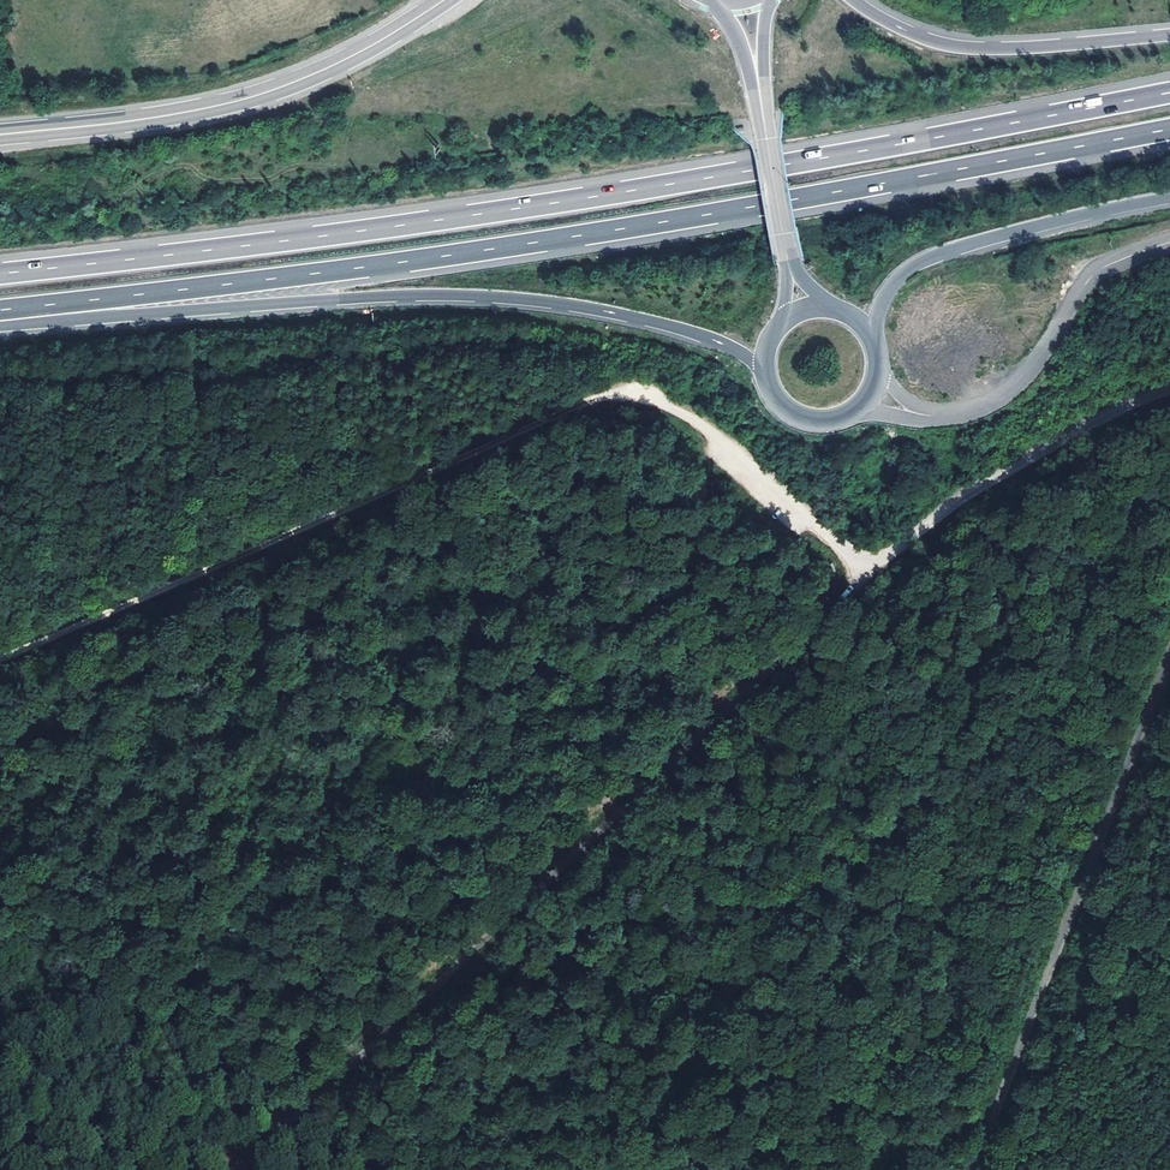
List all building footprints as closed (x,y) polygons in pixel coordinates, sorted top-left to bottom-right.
[(581,195),(619,188),(619,183),(580,190),(581,195)]
